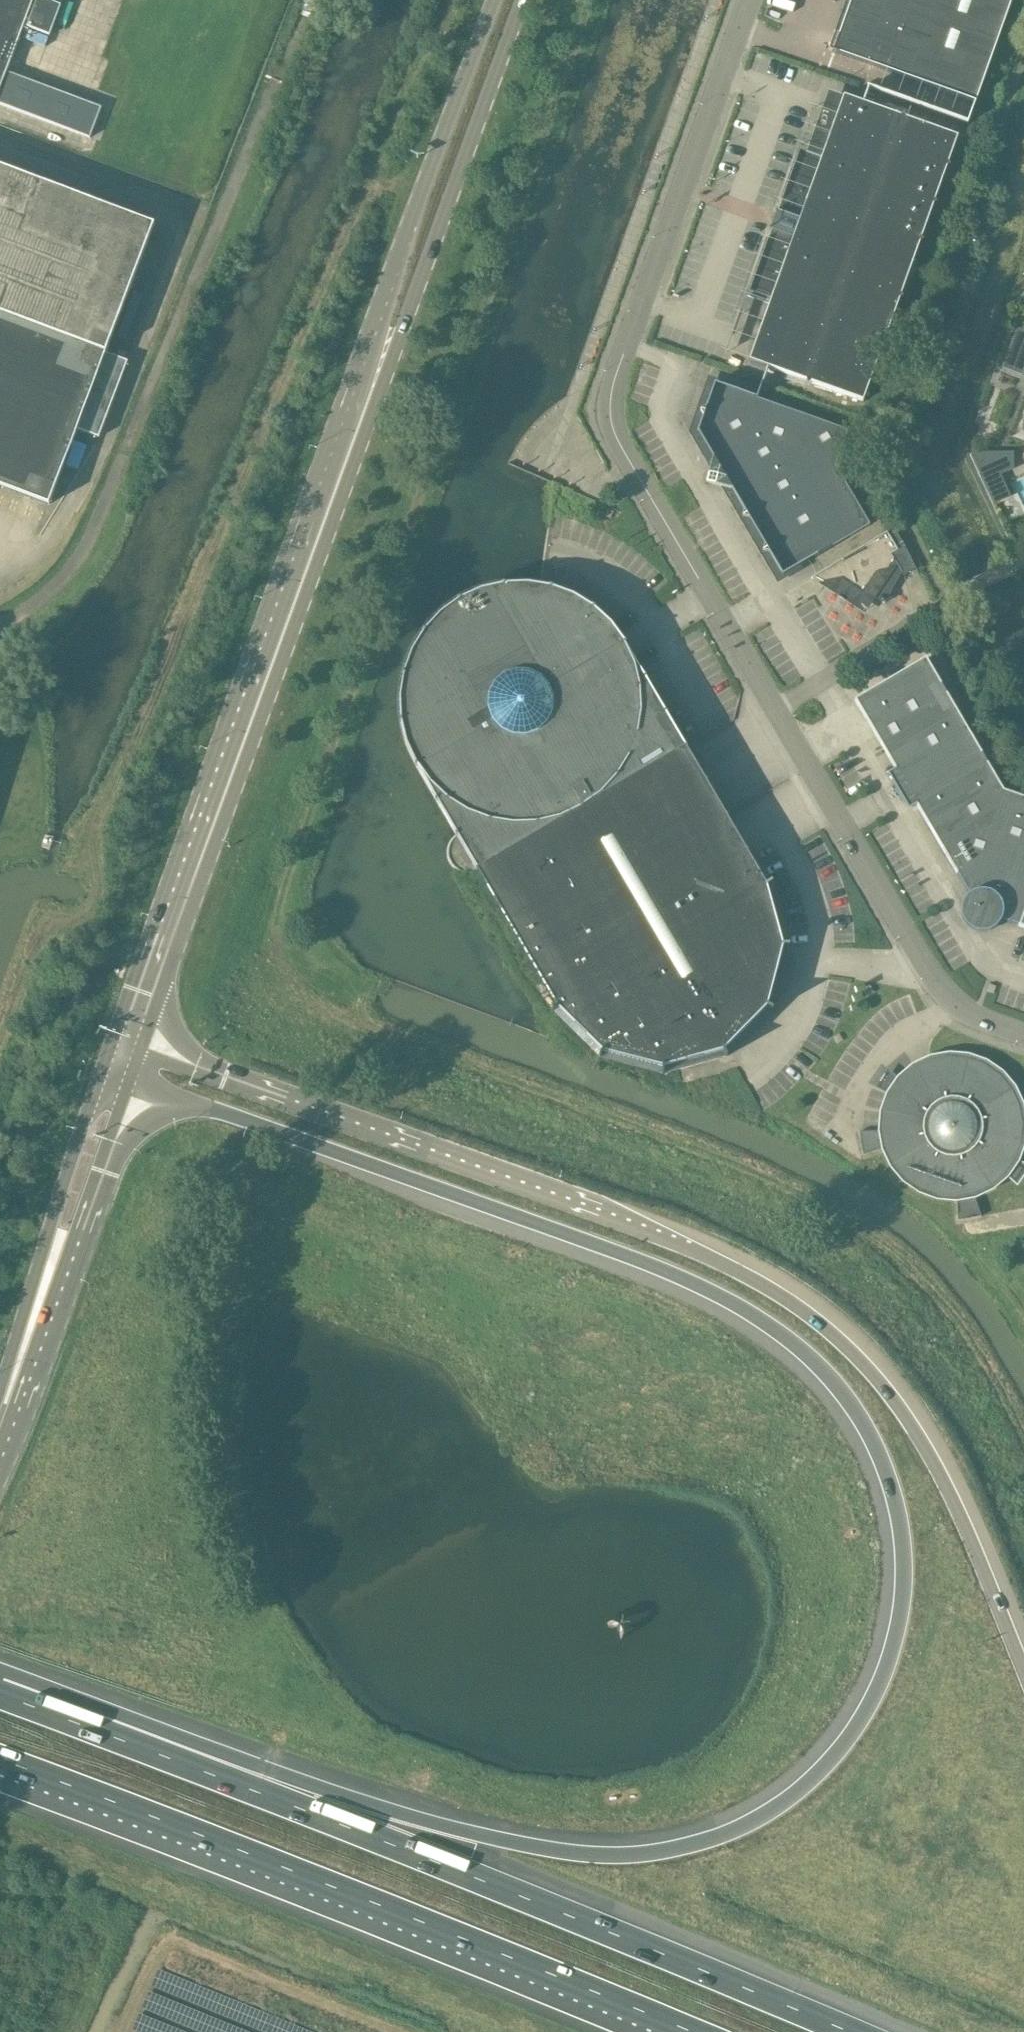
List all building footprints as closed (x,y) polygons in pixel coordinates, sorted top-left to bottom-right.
[(87,140),(99,110),(5,73),(33,0),(0,0),(0,106),(87,140)] [(27,27),(50,35),(61,5),(48,0),(37,0),(27,27)] [(834,51),(976,102),(1013,0),(852,0),(834,51)] [(958,136),(844,96),(821,162),(802,155),(782,212),(777,210),(774,220),(771,229),(775,231),(755,288),(773,294),(887,335),(958,136)] [(50,505),(78,429),(100,438),(128,361),(107,353),(155,225),(0,166),(0,486),(50,505)] [(887,335),(773,294),(750,360),(864,401),(887,335)] [(1003,367),(1022,374),(1023,369),(1023,331),(1017,328),(1003,367)] [(715,382),(698,431),(783,576),(870,524),(836,466),(849,430),(715,382)] [(770,385),(763,383),(760,390),(768,392),(770,385)] [(984,482),(1002,475),(1015,469),(1014,451),(971,452),(984,482)] [(812,578),(813,579),(816,577),(863,602),(867,601),(871,600),(873,596),(885,603),(902,573),(903,572),(892,554),(898,550),(898,549),(905,545),(894,528),(888,532),(887,532),(812,578)] [(404,676),(401,693),(401,708),(402,723),(404,733),(409,749),(417,765),(418,767),(426,782),(437,800),(438,802),(478,869),(686,747),(666,714),(647,679),(640,668),(629,650),(625,643),(617,631),(606,618),(594,608),(583,601),(566,593),(551,588),(540,585),(523,584),(503,586),(492,588),(474,594),(459,601),(444,612),(432,623),(424,633),(414,650),(409,661),(404,676)] [(1004,791),(926,658),(855,700),(896,769),(933,832),(1004,791)] [(478,869),(518,938),(539,974),(558,1007),(560,1008),(603,1051),(605,1051),(663,1067),(665,1067),(723,1051),(725,1050),(767,1007),(768,1005),(784,947),(784,944),(768,886),(748,852),(687,749),(688,748),(687,746),(686,747),(478,869)] [(1003,918),(1023,859),(1023,798),(1004,791),(933,832),(970,895),(968,896),(966,898),(965,900),(964,902),(963,903),(962,905),(962,907),(961,910),(961,911),(961,914),(962,916),(962,918),(963,920),(964,922),(965,924),(966,925),(968,928),(971,930),(973,931),(976,932),(978,933),(981,933),(984,933),(987,933),(989,932),(992,931),(994,930),(997,928),(999,926),(1000,924),(1002,921),(1002,920),(1003,918)] [(1023,928),(1023,859),(1003,918),(1002,920),(1023,928)] [(883,1131),(859,1132),(864,1155),(886,1147),(894,1164),(894,1165),(895,1164),(906,1179),(907,1180),(907,1179),(921,1189),(921,1190),(922,1189),(938,1195),(938,1196),(939,1196),(939,1195),(956,1197),(958,1221),(982,1217),(975,1194),(991,1185),(992,1186),(992,1185),(1005,1174),(1005,1175),(1005,1174),(1008,1170),(1017,1178),(1023,1168),(1013,1163),(1015,1159),(1016,1159),(1016,1158),(1022,1142),(1022,1141),(1023,1124),(1023,1123),(1020,1106),(1020,1105),(1012,1089),(1013,1089),(1012,1088),(1000,1075),(1001,1075),(1000,1074),(1000,1075),(986,1065),(986,1064),(985,1064),(968,1059),(968,1058),(950,1057),(950,1056),(949,1056),(949,1057),(932,1060),(931,1060),(916,1068),(915,1067),(915,1068),(902,1080),(901,1079),(901,1080),(899,1084),(890,1076),(886,1081),(883,1085),(893,1091),(891,1095),(890,1095),(891,1096),(885,1111),(884,1112),(885,1112),(883,1131)]
